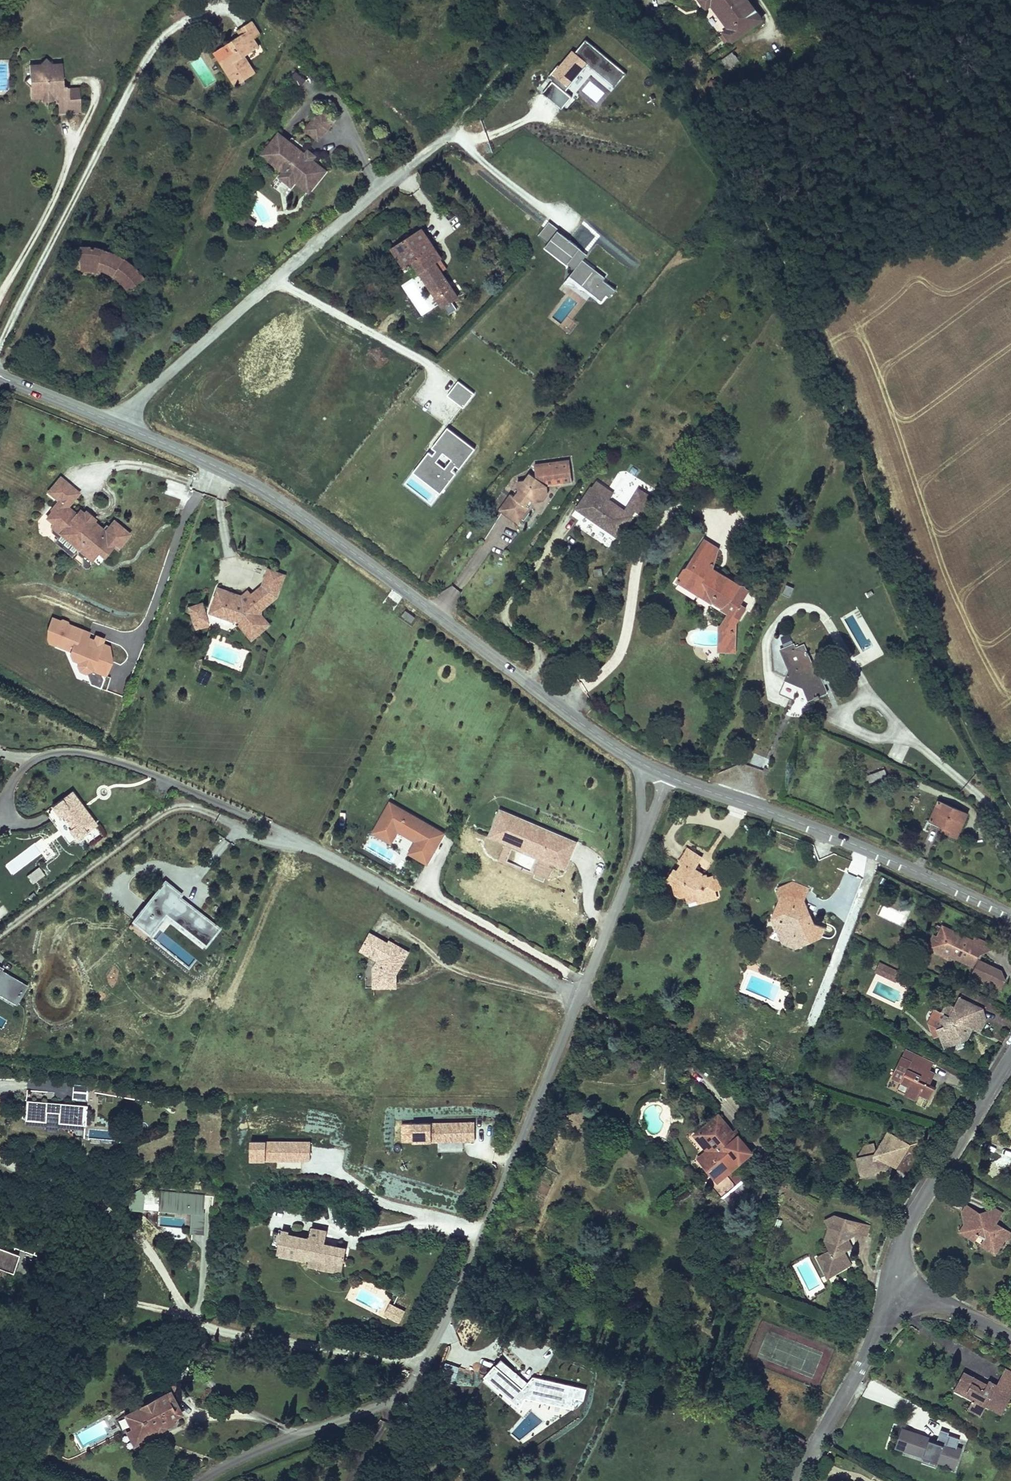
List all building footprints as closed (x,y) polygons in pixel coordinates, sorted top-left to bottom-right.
[(745,0),(724,0),(717,5),(725,17),(729,15),(743,36),(738,39),(746,51),(768,38),(745,0)] [(232,38),(213,52),(219,60),(225,68),(219,72),(231,89),(251,75),(239,58),(252,49),(246,40),(251,36),(243,24),(229,34),(232,38)] [(582,37),(538,91),(561,109),(571,96),(565,91),(586,65),(614,87),(626,72),(582,37)] [(725,69),(739,63),(734,53),(720,59),(725,69)] [(68,88),(61,83),(60,61),(50,62),(44,57),(38,63),(27,63),(28,74),(24,81),(30,87),(30,97),(41,97),(42,97),(44,95),(48,95),(49,95),(52,96),(53,97),(57,103),(58,113),(69,112),(68,88)] [(225,68),(219,60),(214,64),(219,72),(225,68)] [(761,61),(751,63),(752,70),(763,68),(761,61)] [(300,87),(306,79),(296,71),(289,78),(300,87)] [(572,87),(581,90),(578,99),(602,108),(612,81),(588,71),(585,77),(577,74),(572,87)] [(80,111),(79,88),(68,88),(69,112),(80,111)] [(319,111),(313,118),(326,128),(331,121),(319,111)] [(313,118),(303,130),(315,140),(326,128),(313,118)] [(276,135),(269,144),(265,141),(261,147),(264,149),(261,153),(283,171),(281,173),(277,178),(289,187),(293,182),(299,187),(308,176),(315,182),(323,172),(309,161),(309,160),(307,162),(301,158),(303,156),(302,156),(276,135)] [(305,152),(302,156),(303,156),(301,158),(307,162),(309,160),(309,161),(312,157),(305,152)] [(283,171),(261,153),(260,155),(281,173),(283,171)] [(308,176),(299,187),(306,192),(315,182),(308,176)] [(241,225),(245,219),(236,213),(232,220),(241,225)] [(415,218),(385,237),(399,258),(408,252),(437,297),(451,288),(434,263),(427,252),(434,248),(415,218)] [(248,231),(253,224),(245,219),(241,225),(248,231)] [(581,260),(587,252),(548,223),(538,235),(547,242),(544,246),(575,270),(569,277),(602,302),(615,286),(581,260)] [(126,295),(148,280),(146,277),(142,272),(138,268),(132,263),(127,260),(123,257),(118,255),(113,253),(106,250),(99,249),(95,248),(90,248),(82,249),(83,263),(85,262),(87,262),(89,262),(91,262),(94,262),(96,263),(98,263),(100,264),(101,265),(101,269),(103,269),(109,272),(113,274),(116,277),(111,284),(126,295)] [(441,259),(434,248),(427,252),(434,263),(441,259)] [(83,263),(84,271),(86,271),(90,271),(95,272),(99,272),(100,273),(101,269),(101,265),(100,264),(98,263),(96,263),(94,262),(91,262),(89,262),(87,262),(85,262),(83,263)] [(475,392),(470,389),(458,381),(447,396),(464,407),(475,392)] [(436,499),(475,448),(446,427),(407,477),(436,499)] [(532,503),(535,505),(545,503),(543,498),(543,494),(546,491),(573,485),(567,461),(533,470),(535,482),(524,486),(519,488),(521,495),(516,501),(511,497),(500,513),(518,527),(530,511),(527,509),(532,503)] [(119,537),(131,522),(115,509),(109,517),(107,520),(102,516),(94,510),(91,511),(89,513),(77,504),(68,497),(79,482),(60,468),(49,482),(60,491),(52,501),(54,502),(48,508),(55,514),(52,517),(53,523),(56,526),(61,525),(62,524),(79,538),(78,539),(79,544),(76,548),(87,557),(100,540),(106,545),(115,533),(119,537)] [(552,495),(546,491),(543,494),(543,498),(545,503),(552,495)] [(629,520),(591,492),(582,505),(587,509),(581,517),(614,541),(629,520)] [(81,499),(77,504),(89,513),(91,511),(94,510),(96,507),(87,500),(85,503),(81,499)] [(535,505),(532,503),(527,509),(530,511),(535,505)] [(587,509),(582,505),(576,513),(581,517),(587,509)] [(79,538),(62,524),(61,525),(56,532),(72,546),(78,539),(79,538)] [(687,573),(699,549),(695,547),(682,571),(687,573)] [(713,556),(699,549),(687,573),(682,571),(680,575),(691,581),(688,586),(697,591),(695,594),(728,613),(719,627),(727,652),(746,646),(741,626),(736,623),(747,603),(741,600),(747,587),(732,578),(724,580),(716,575),(713,556)] [(274,591),(281,570),(265,564),(259,581),(270,594),(274,591)] [(691,581),(680,575),(675,585),(695,594),(697,591),(688,586),(691,581)] [(270,594),(259,581),(248,591),(245,588),(240,593),(237,601),(238,602),(242,604),(249,598),(255,600),(259,604),(270,594)] [(257,609),(258,605),(259,604),(255,600),(249,598),(242,604),(238,602),(237,601),(240,593),(216,585),(208,608),(232,617),(232,614),(237,616),(239,619),(238,620),(250,634),(266,620),(257,609)] [(198,599),(186,603),(189,614),(201,610),(198,599)] [(201,610),(189,614),(192,624),(204,620),(201,610)] [(415,618),(406,611),(402,616),(412,622),(415,618)] [(103,638),(51,618),(48,630),(51,645),(69,651),(72,661),(99,673),(106,676),(112,661),(110,646),(102,643),(103,638)] [(826,691),(810,647),(805,649),(803,642),(794,645),(792,641),(781,646),(788,666),(785,676),(803,685),(807,696),(813,693),(814,695),(826,691)] [(869,783),(887,777),(885,769),(866,775),(869,783)] [(96,819),(85,804),(82,806),(80,803),(83,801),(72,786),(52,802),(59,811),(61,809),(72,823),(69,825),(76,834),(96,819)] [(443,827),(390,798),(374,825),(391,835),(398,821),(418,832),(411,845),(428,854),(443,827)] [(963,816),(933,801),(923,821),(953,836),(963,816)] [(537,824),(531,822),(533,817),(500,804),(491,826),(523,840),(524,837),(553,849),(550,854),(565,861),(575,835),(538,820),(537,824)] [(553,849),(524,837),(523,840),(491,826),(490,829),(550,854),(553,849)] [(695,856),(679,847),(672,861),(675,863),(672,870),(666,867),(661,876),(665,879),(669,887),(674,885),(678,893),(688,889),(693,898),(708,893),(707,890),(704,884),(712,881),(709,873),(701,876),(699,872),(692,874),(686,871),(695,856)] [(32,882),(44,874),(39,867),(27,875),(32,882)] [(202,940),(216,924),(176,891),(178,889),(162,876),(130,916),(146,928),(162,908),(202,940)] [(715,887),(712,881),(704,884),(707,890),(715,887)] [(672,896),(678,893),(674,885),(669,887),(672,896)] [(710,898),(708,893),(693,898),(695,904),(710,898)] [(804,930),(795,907),(780,901),(769,903),(768,907),(772,908),(768,917),(765,916),(761,924),(769,928),(766,936),(772,939),(769,946),(790,955),(793,949),(801,952),(804,944),(810,947),(815,935),(804,930)] [(964,944),(934,929),(929,939),(924,947),(927,953),(936,958),(938,956),(962,968),(963,966),(966,967),(960,978),(982,989),(990,974),(968,963),(972,956),(969,954),(971,951),(974,953),(978,946),(966,940),(964,944)] [(377,958),(387,940),(369,930),(360,948),(377,958)] [(916,951),(921,954),(924,947),(929,939),(925,936),(916,951)] [(395,971),(408,948),(388,938),(387,940),(377,958),(373,965),(373,984),(396,984),(395,971)] [(875,977),(894,986),(897,978),(879,969),(875,977)] [(0,972),(0,996),(17,1006),(27,988),(0,972)] [(996,985),(990,974),(982,989),(991,994),(996,985)] [(953,1013),(958,1005),(950,1001),(945,1010),(953,1013)] [(962,1029),(971,1011),(958,1005),(953,1013),(945,1010),(936,1006),(931,1015),(935,1017),(932,1022),(935,1027),(928,1030),(932,1041),(940,1038),(944,1046),(956,1041),(962,1029)] [(971,1011),(962,1029),(970,1033),(976,1022),(971,1011)] [(936,1050),(944,1046),(940,1038),(932,1041),(936,1050)] [(733,1068),(736,1059),(725,1056),(722,1064),(733,1068)] [(891,1085),(899,1088),(895,1098),(904,1103),(908,1096),(920,1101),(925,1090),(920,1088),(909,1083),(914,1073),(919,1075),(923,1067),(904,1058),(901,1064),(892,1060),(882,1080),(891,1085)] [(741,1061),(736,1059),(733,1068),(738,1070),(741,1061)] [(925,1077),(919,1075),(914,1073),(909,1083),(920,1088),(925,1077)] [(73,1084),(70,1099),(84,1102),(87,1086),(73,1084)] [(899,1088),(891,1085),(887,1094),(895,1098),(899,1088)] [(84,1103),(24,1098),(22,1117),(82,1122),(84,1103)] [(696,1130),(708,1144),(704,1149),(690,1160),(718,1194),(732,1182),(724,1172),(750,1149),(736,1133),(733,1135),(715,1114),(696,1130)] [(306,1117),(305,1132),(318,1133),(320,1119),(306,1117)] [(413,1123),(413,1142),(473,1142),(473,1123),(413,1123)] [(691,1134),(704,1149),(708,1144),(696,1130),(691,1134)] [(890,1174),(902,1151),(880,1140),(873,1153),(873,1159),(866,1160),(864,1152),(857,1153),(859,1163),(851,1165),(855,1183),(878,1178),(875,1173),(878,1167),(883,1170),(890,1174)] [(250,1142),(249,1160),(308,1161),(308,1142),(250,1142)] [(203,1194),(160,1190),(159,1206),(174,1207),(174,1204),(186,1205),(186,1208),(193,1208),(192,1228),(201,1229),(203,1213),(201,1212),(203,1194)] [(995,1245),(1008,1240),(987,1226),(990,1223),(982,1218),(977,1226),(973,1217),(959,1209),(954,1216),(962,1220),(953,1235),(959,1238),(966,1243),(970,1237),(977,1242),(976,1245),(990,1252),(995,1245)] [(982,1218),(990,1223),(994,1216),(986,1211),(982,1218)] [(848,1236),(839,1222),(826,1221),(818,1227),(825,1233),(820,1247),(825,1255),(813,1263),(819,1274),(825,1271),(829,1278),(846,1267),(838,1255),(847,1249),(842,1240),(848,1236)] [(848,1222),(839,1222),(848,1236),(853,1233),(848,1222)] [(344,1246),(322,1241),(325,1229),(309,1226),(307,1234),(307,1236),(295,1234),(295,1231),(280,1228),(279,1232),(276,1245),(275,1250),(279,1250),(304,1255),(307,1256),(308,1254),(341,1261),(344,1246)] [(276,1245),(279,1232),(272,1230),(270,1244),(276,1245)] [(973,1248),(976,1245),(977,1242),(970,1237),(966,1243),(959,1238),(963,1251),(969,1255),(973,1248)] [(41,1257),(46,1247),(38,1244),(33,1253),(41,1257)] [(976,1245),(973,1248),(988,1257),(990,1252),(976,1245)] [(18,1257),(0,1250),(0,1271),(12,1275),(18,1257)] [(304,1255),(279,1250),(278,1253),(303,1258),(304,1255)] [(340,1270),(341,1261),(308,1254),(307,1256),(306,1263),(340,1270)] [(824,1281),(829,1278),(825,1271),(819,1274),(824,1281)] [(359,1287),(354,1304),(380,1311),(385,1295),(359,1287)] [(392,1316),(397,1306),(391,1303),(386,1313),(392,1316)] [(573,1410),(576,1399),(583,1401),(586,1392),(578,1390),(531,1378),(530,1385),(502,1361),(496,1367),(494,1366),(484,1378),(520,1406),(527,1398),(573,1410)] [(1005,1397),(1010,1386),(1010,1380),(998,1374),(990,1390),(1005,1397)] [(994,1418),(1005,1397),(990,1390),(981,1385),(979,1388),(977,1392),(971,1393),(968,1388),(964,1386),(966,1381),(955,1375),(948,1388),(960,1394),(963,1404),(959,1411),(973,1418),(978,1409),(994,1418)] [(979,1388),(966,1381),(964,1386),(968,1388),(971,1393),(977,1392),(979,1388)] [(157,1386),(155,1392),(165,1395),(167,1389),(157,1386)] [(960,1394),(948,1388),(944,1395),(963,1404),(960,1394)] [(154,1397),(118,1418),(127,1433),(132,1441),(138,1438),(141,1443),(150,1437),(148,1432),(163,1423),(174,1417),(164,1400),(165,1395),(155,1392),(154,1397)] [(166,1428),(163,1423),(148,1432),(150,1437),(166,1428)] [(125,1451),(141,1443),(138,1438),(132,1441),(127,1433),(118,1438),(125,1451)] [(798,1452),(805,1440),(795,1434),(788,1446),(798,1452)] [(949,1471),(955,1455),(895,1434),(891,1446),(898,1449),(899,1444),(910,1448),(907,1456),(949,1471)]
